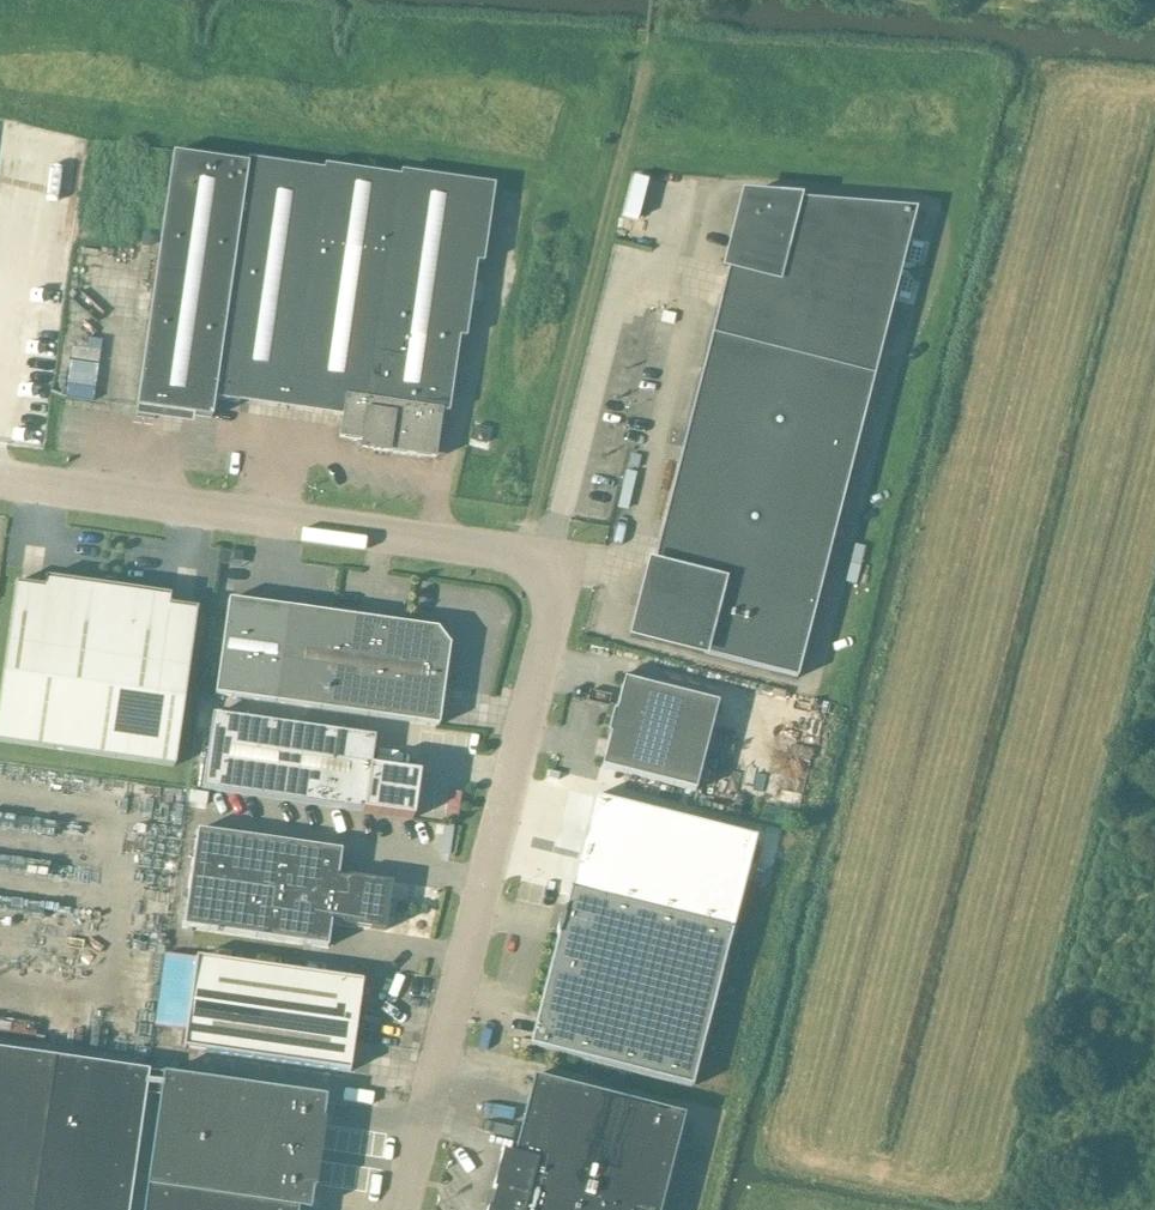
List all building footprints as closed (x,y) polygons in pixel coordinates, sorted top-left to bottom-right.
[(361,449),(377,452),(435,460),(442,413),(448,414),(459,338),(465,339),(476,264),(482,264),(494,186),(400,172),(400,177),(324,166),(323,171),(173,149),(134,417),(153,420),(155,411),(210,419),(213,400),(239,403),(240,393),(343,408),(338,439),(362,443),(361,449)] [(710,336),(873,377),(916,210),(743,196),(725,267),(728,268),(710,336)] [(796,679),(873,377),(710,336),(652,567),(649,567),(631,637),(796,679)] [(63,395),(93,396),(94,360),(64,359),(63,395)] [(470,441),(483,445),(487,431),(473,427),(470,441)] [(0,696),(0,742),(175,767),(197,609),(170,605),(171,595),(117,588),(113,582),(104,581),(98,585),(45,577),(43,587),(16,583),(0,696)] [(438,630),(285,608),(228,600),(215,695),(438,726),(449,645),(438,630)] [(623,680),(615,712),(612,712),(607,735),(609,735),(601,768),(695,792),(717,704),(623,680)] [(370,768),(374,738),(212,715),(202,789),(362,812),(413,820),(419,775),(370,768)] [(206,804),(207,794),(189,791),(187,802),(206,804)] [(341,851),(197,831),(183,927),(327,948),(331,921),(342,923),(341,925),(385,931),(392,883),(348,877),(348,879),(337,878),(341,851)] [(569,889),(529,1046),(692,1088),(732,930),(569,889)] [(185,1031),(183,1048),(349,1072),(363,982),(196,958),(169,953),(158,1027),(185,1031)] [(0,1051),(0,1209),(128,1209),(145,1096),(148,1072),(0,1051)] [(159,1098),(143,1209),(298,1209),(310,1209),(313,1189),(315,1189),(325,1121),(323,1121),(326,1098),(148,1072),(145,1096),(159,1098)] [(487,1209),(660,1209),(684,1116),(533,1077),(513,1156),(501,1153),(492,1190),(495,1191),(490,1209),(487,1209)]
